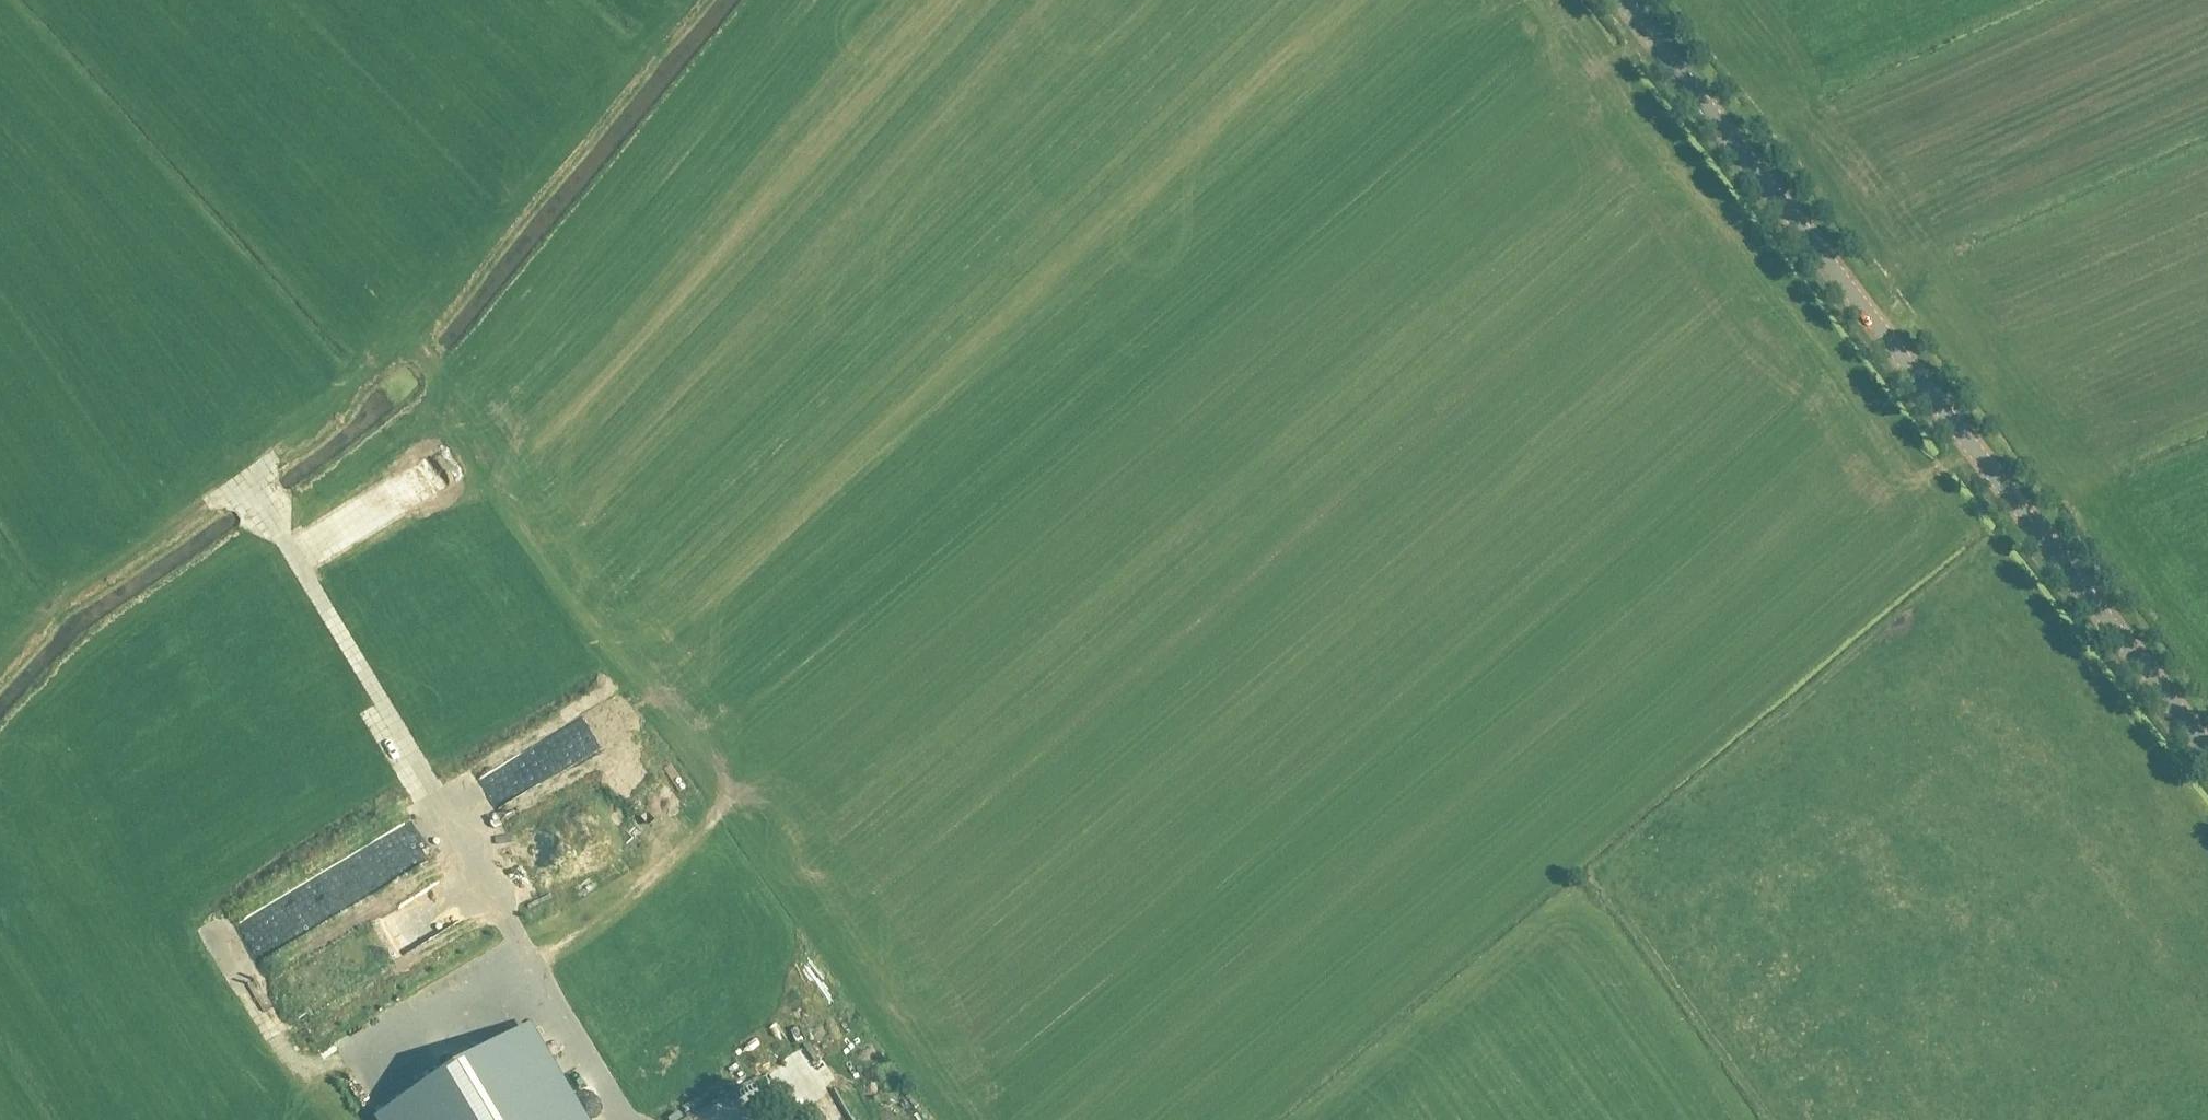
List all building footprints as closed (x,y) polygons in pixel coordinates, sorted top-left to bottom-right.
[(527,1033),(382,1119),(579,1119),(527,1033)]
